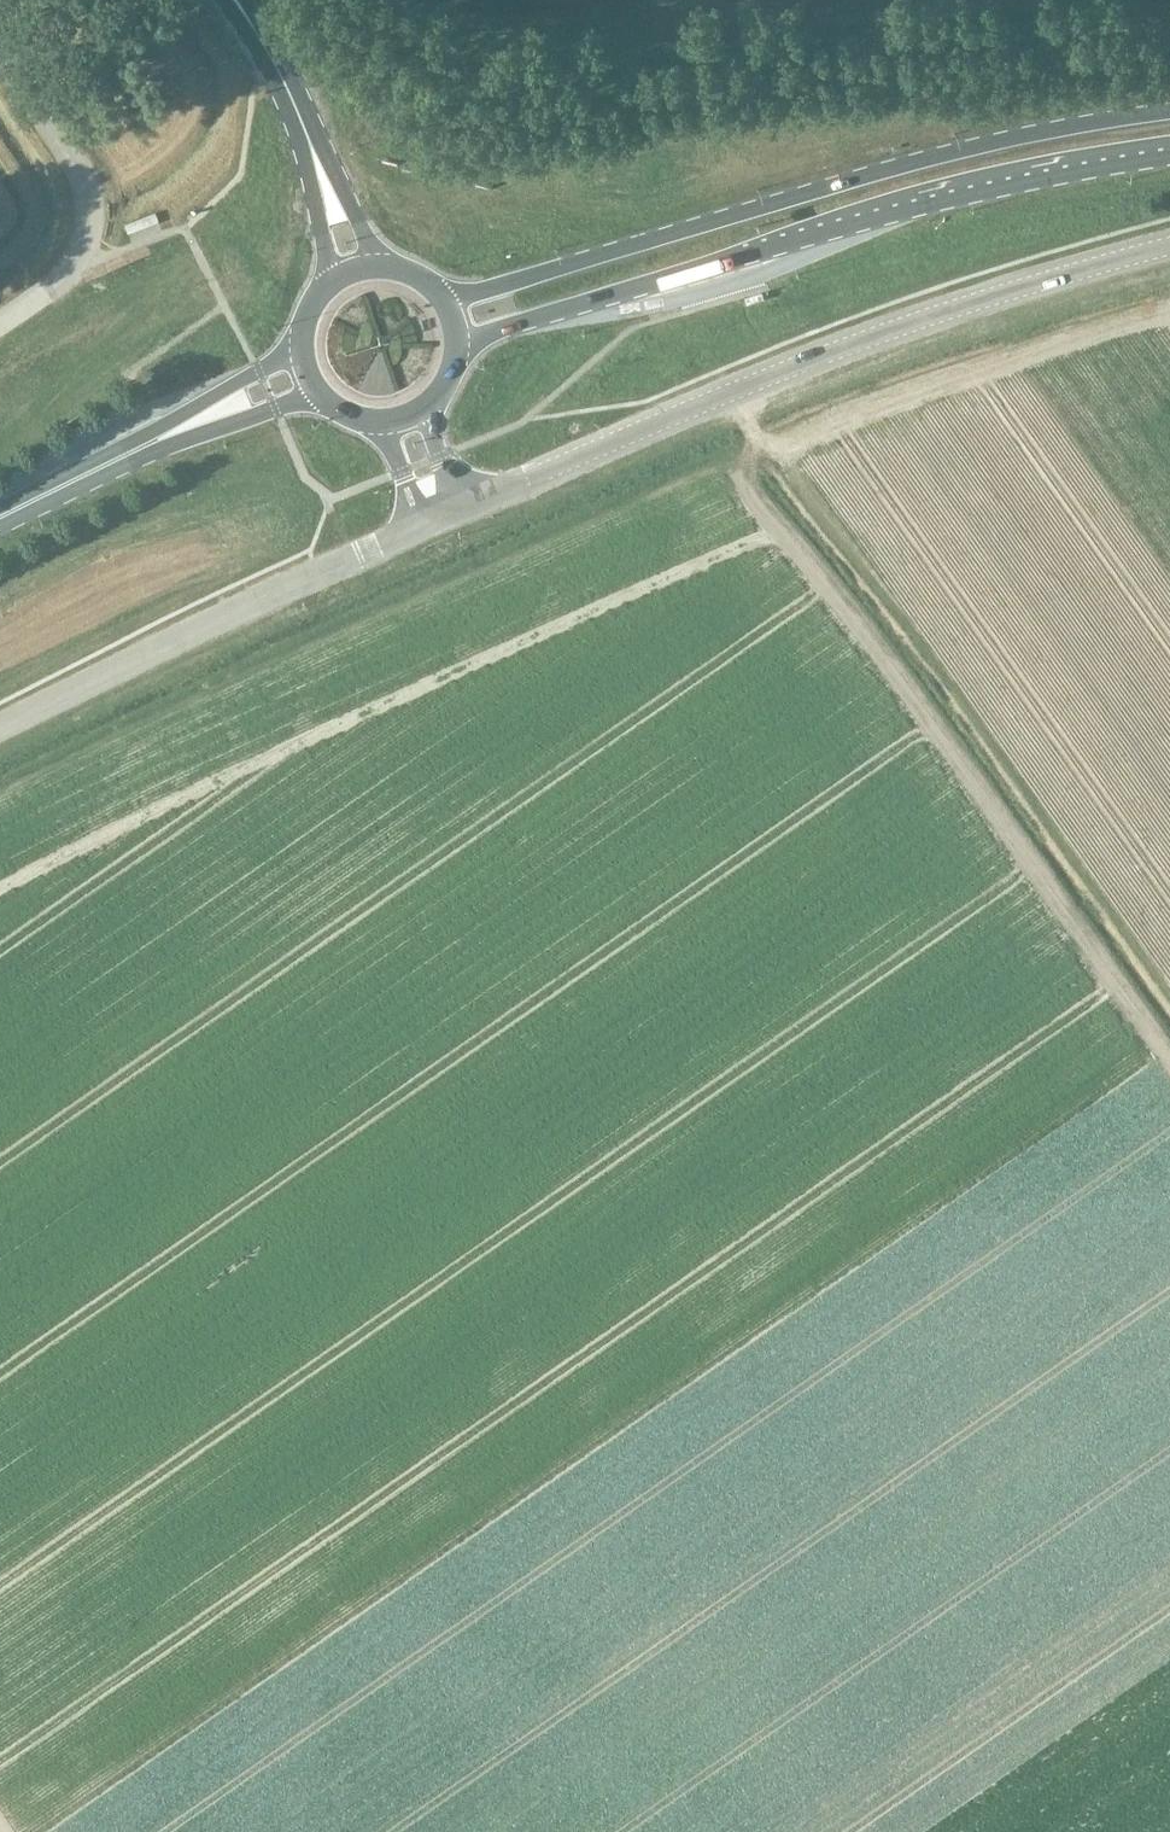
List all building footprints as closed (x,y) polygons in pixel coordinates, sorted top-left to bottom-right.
[(741,208),(764,204),(763,193),(739,197),(741,208)]
